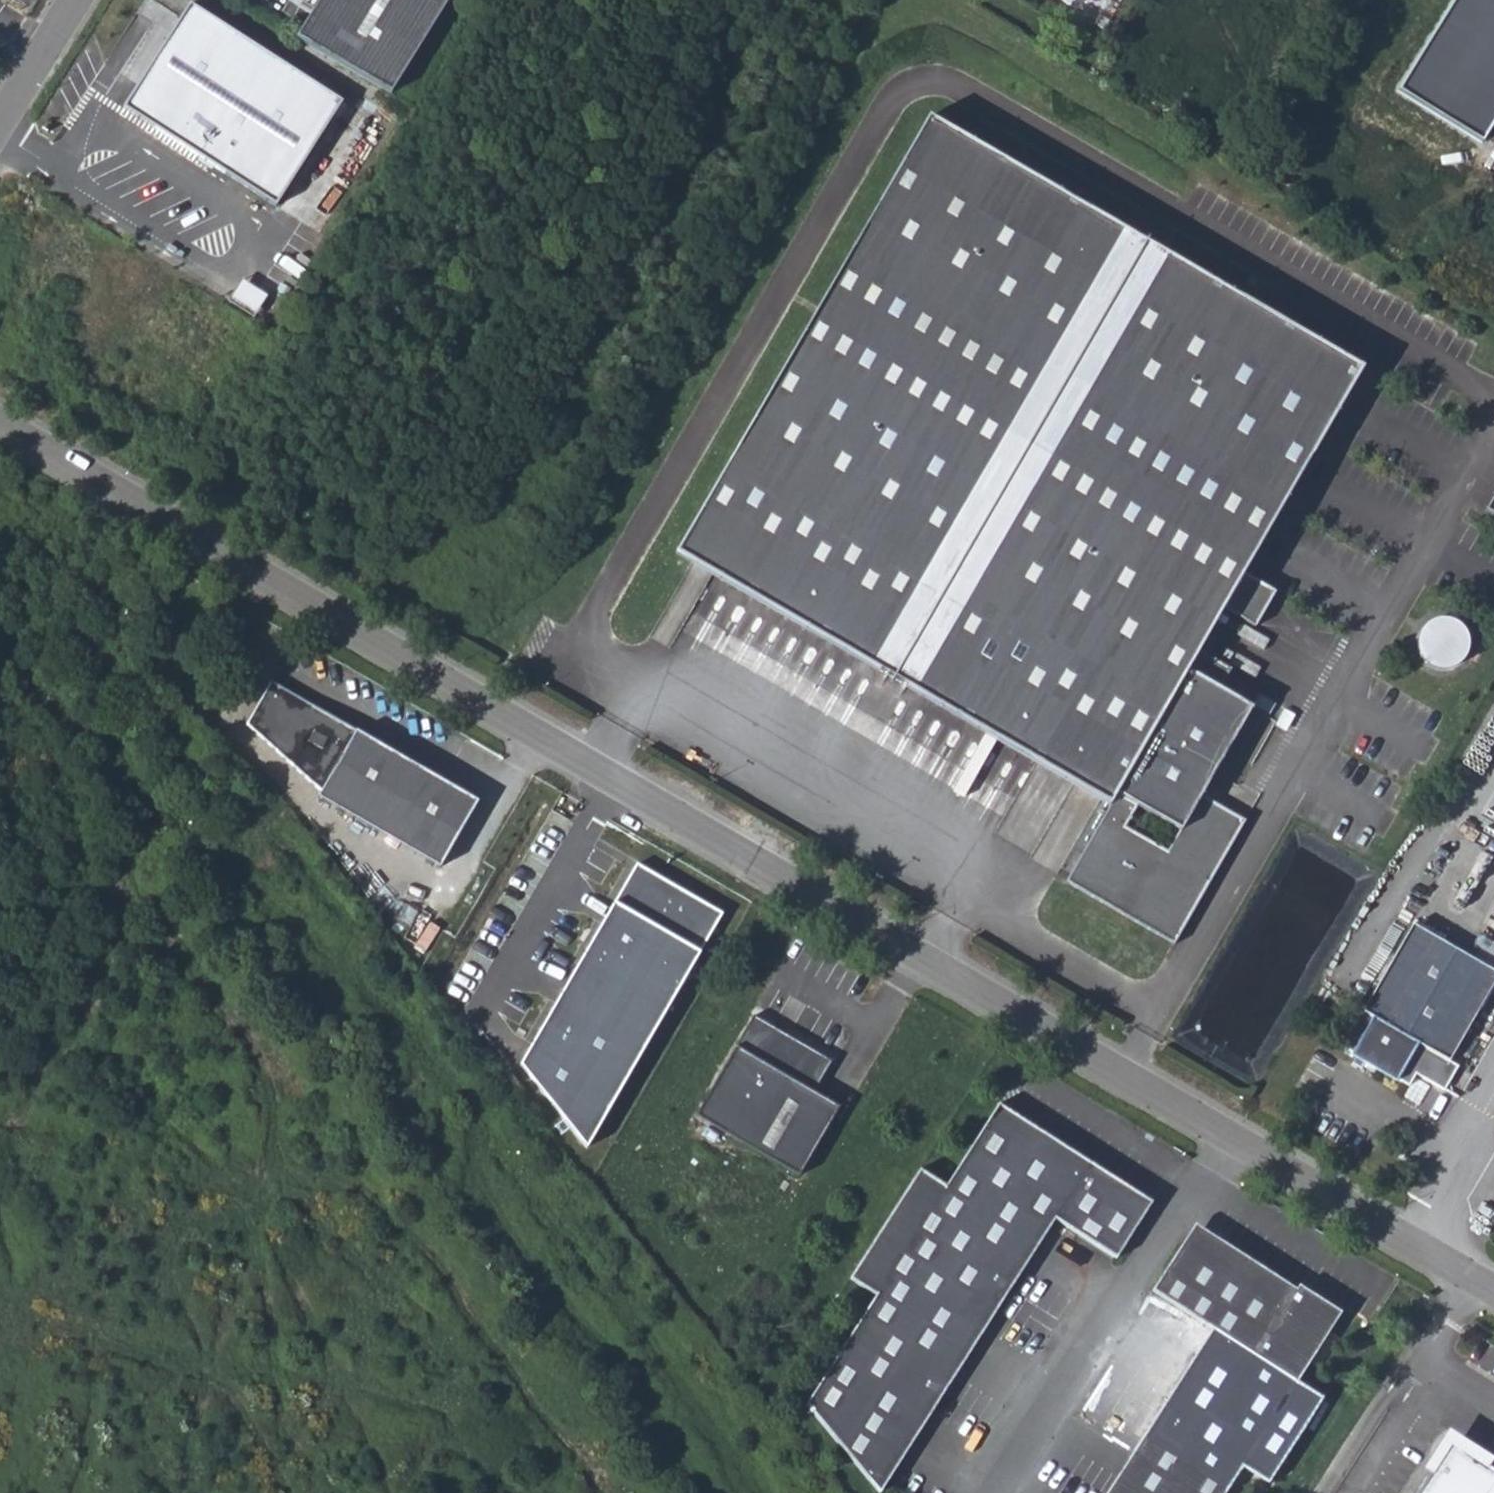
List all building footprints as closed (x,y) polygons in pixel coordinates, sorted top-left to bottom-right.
[(295,38),(390,93),(448,0),(319,0),(295,38)] [(1397,90),(1477,138),(1493,111),(1493,0),(1454,0),(1397,90)] [(126,107),(263,192),(328,87),(191,2),(126,107)] [(928,115),(676,551),(1094,792),(1048,871),(1156,934),(1229,810),(1201,794),(1253,706),(1220,687),(1232,668),(1199,649),(1223,608),(1255,627),(1276,592),(1243,574),(1362,368),(928,115)] [(229,299),(254,317),(268,297),(243,279),(229,299)] [(1441,618),(1439,619),(1435,621),(1429,624),(1425,628),(1421,633),(1419,639),(1418,645),(1418,650),(1419,656),(1420,660),(1423,665),(1427,670),(1432,673),(1438,676),(1442,677),(1448,678),(1455,677),(1460,675),(1466,671),(1470,667),(1473,664),(1476,658),(1477,652),(1477,645),(1477,641),(1475,636),(1472,630),(1468,626),(1464,623),(1459,620),(1453,618),(1446,618),(1441,618)] [(477,801),(294,695),(267,742),(321,792),(318,797),(439,867),(477,801)] [(520,1065),(585,1151),(724,914),(637,863),(520,1065)] [(1412,923),(1361,1011),(1359,1009),(1338,1046),(1350,1053),(1355,1056),(1353,1058),(1350,1063),(1360,1068),(1363,1063),(1365,1061),(1396,1079),(1408,1086),(1415,1074),(1443,1091),(1457,1066),(1448,1061),(1493,981),(1493,972),(1412,923)] [(831,1061),(753,1016),(695,1116),(798,1176),(839,1107),(813,1092),(831,1061)] [(1396,1079),(1365,1061),(1363,1063),(1395,1082),(1396,1079)] [(1417,1103),(1442,1117),(1452,1098),(1428,1084),(1417,1103)] [(997,1104),(944,1186),(918,1169),(848,1279),(875,1296),(805,1405),(876,1492),(879,1492),(1054,1219),(1115,1259),(1139,1222),(1116,1208),(1129,1188),(997,1104)] [(1151,1202),(1129,1188),(1116,1208),(1139,1222),(1151,1202)] [(1215,1239),(1194,1226),(1180,1247),(1201,1261),(1215,1239)] [(1180,1247),(1151,1292),(1211,1331),(1105,1492),(1225,1492),(1241,1468),(1267,1485),(1322,1399),(1296,1382),(1340,1314),(1298,1286),(1295,1290),(1215,1239),(1201,1261),(1180,1247)] [(1486,1467),(1485,1468),(1479,1463),(1479,1462),(1468,1454),(1467,1454),(1449,1443),(1442,1454),(1441,1454),(1428,1474),(1416,1492),(1493,1492),(1493,1472),(1486,1467)]
